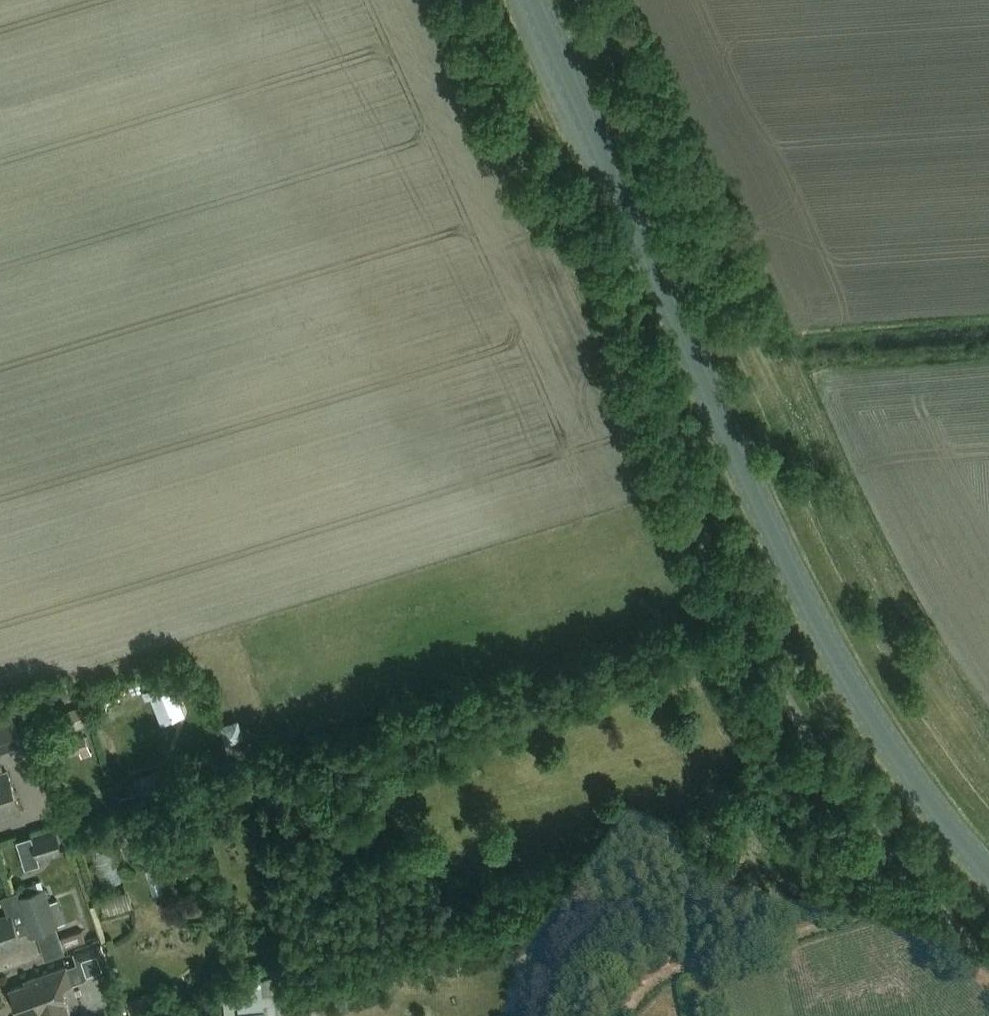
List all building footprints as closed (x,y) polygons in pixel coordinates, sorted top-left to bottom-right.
[(67,731),(90,723),(85,705),(61,712),(67,731)] [(4,756),(3,754),(28,745),(29,748),(43,743),(32,713),(0,724),(0,758),(4,756)] [(88,739),(65,745),(70,758),(83,755),(85,761),(93,759),(88,739)] [(172,765),(133,777),(139,795),(178,782),(172,765)] [(437,789),(446,784),(442,776),(442,775),(439,769),(429,774),(437,789)] [(18,812),(5,774),(0,776),(0,818),(18,812)] [(56,830),(16,843),(24,869),(39,865),(39,863),(64,855),(56,830)] [(99,866),(118,866),(118,839),(100,839),(99,866)] [(29,933),(31,939),(58,929),(57,926),(66,923),(58,900),(49,904),(45,890),(17,900),(26,923),(16,927),(12,915),(0,919),(0,953),(22,946),(19,937),(29,933)] [(82,931),(60,939),(64,949),(85,941),(82,931)] [(92,973),(109,967),(104,950),(87,955),(92,973)] [(66,968),(25,982),(26,986),(10,991),(18,1015),(29,1015),(41,1012),(42,1015),(69,1015),(60,989),(72,985),(66,968)] [(278,985),(254,988),(229,990),(230,1001),(223,1002),(224,1015),(281,1015),(278,985)]
